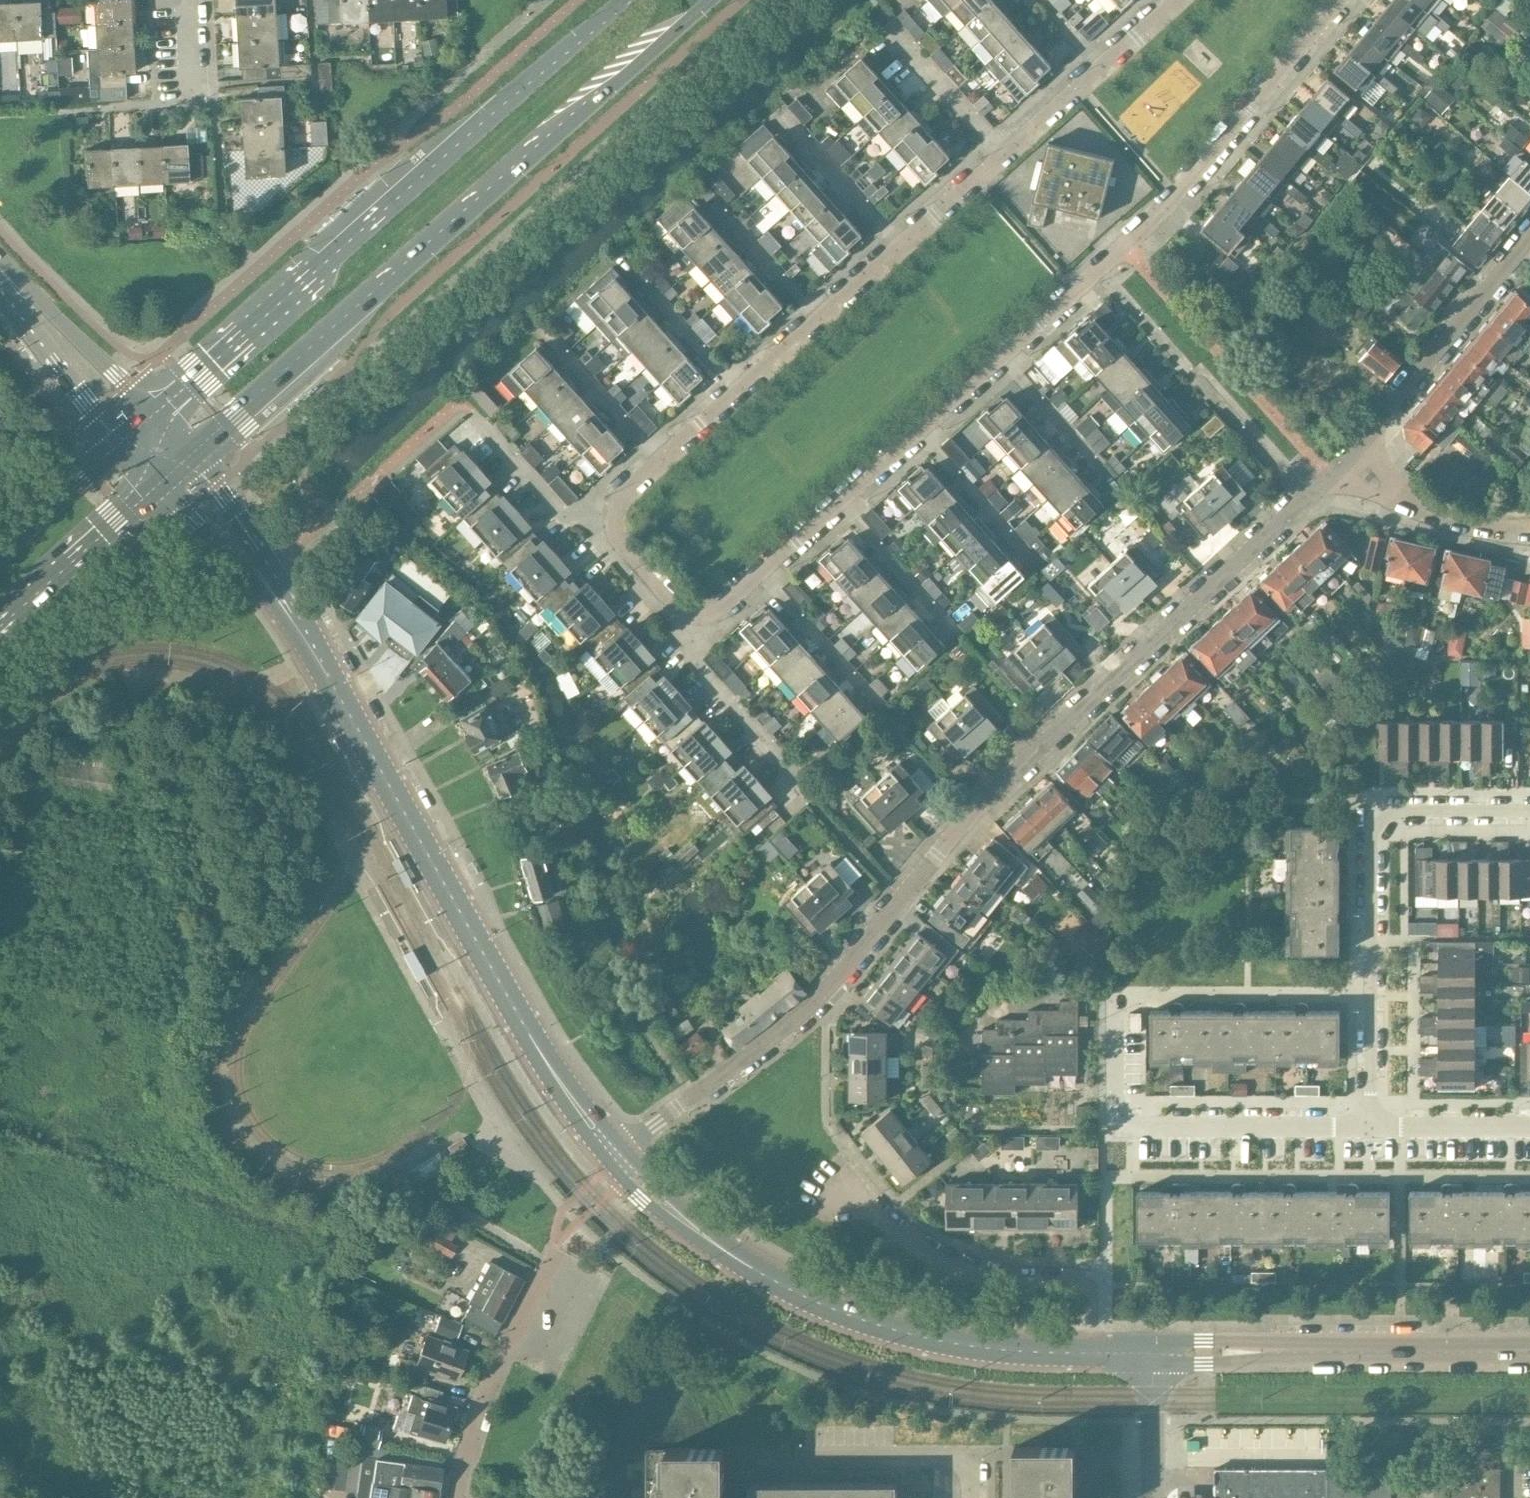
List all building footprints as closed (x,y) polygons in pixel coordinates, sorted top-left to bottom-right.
[(94,25),(131,22),(129,0),(93,0),(94,25)] [(234,16),(274,14),(273,0),(234,0),(234,16)] [(315,24),(328,23),(327,0),(314,0),(315,24)] [(328,23),(341,22),(339,0),(327,0),(328,23)] [(341,22),(341,23),(367,21),(366,0),(339,0),(341,22)] [(367,21),(393,20),(392,0),(366,0),(367,21)] [(393,20),(419,18),(418,0),(392,0),(393,20)] [(419,18),(457,16),(456,0),(418,0),(419,18)] [(943,16),(952,8),(961,0),(929,0),(943,16)] [(952,8),(966,24),(993,0),(961,0),(952,8)] [(966,24),(980,40),(1007,16),(999,7),(1002,4),(999,0),(993,0),(966,24)] [(1053,4),(1060,13),(1071,3),(1069,0),(1058,0),(1053,4)] [(1122,9),(1132,0),(1113,0),(1122,9)] [(1413,0),(1392,0),(1388,5),(1415,29),(1425,36),(1435,24),(1441,17),(1431,10),(1429,13),(1413,0)] [(1429,13),(1431,10),(1439,0),(1413,0),(1429,13)] [(55,37),(53,11),(39,11),(39,1),(13,3),(15,40),(17,40),(18,51),(40,50),(39,38),(41,38),(55,37)] [(0,4),(0,41),(15,40),(13,3),(0,4)] [(57,6),(57,22),(82,22),(81,5),(57,6)] [(1388,5),(1375,21),(1402,44),(1405,41),(1415,29),(1388,5)] [(897,16),(903,22),(911,16),(905,9),(897,16)] [(1069,20),(1073,25),(1082,17),(1078,12),(1069,20)] [(274,14),(234,16),(236,42),(276,40),(274,14)] [(1007,16),(980,40),(995,56),(1025,30),(1019,23),(1016,26),(1007,16)] [(1450,25),(1441,17),(1435,24),(1445,32),(1450,25)] [(1375,21),(1362,37),(1389,60),(1400,48),(1409,55),(1415,49),(1405,41),(1402,44),(1375,21)] [(132,47),(131,22),(94,25),(96,49),(132,47)] [(1009,73),(1036,49),(1028,39),(1031,36),(1025,30),(995,56),(986,64),(1000,81),(1009,73)] [(1362,37),(1349,52),(1376,76),(1379,72),(1389,60),(1362,37)] [(276,40),(236,42),(238,68),(240,68),(267,67),(275,66),(277,66),(276,40)] [(932,54),(939,48),(934,41),(926,48),(931,55),(932,54)] [(125,100),(124,73),(134,72),(132,47),(96,49),(86,50),(88,86),(59,88),(60,104),(125,100)] [(946,56),(939,48),(932,54),(939,62),(946,56)] [(1036,49),(1009,73),(1000,81),(1019,101),(1040,82),(1037,78),(1051,66),(1036,49)] [(1424,57),(1415,49),(1409,55),(1419,63),(1424,57)] [(1349,52),(1335,69),(1363,92),(1374,79),(1383,87),(1389,80),(1379,72),(1376,76),(1349,52)] [(850,99),(877,75),(868,65),(872,62),(865,55),(835,82),(826,90),(841,107),(850,99)] [(317,64),(318,71),(330,70),(329,63),(317,64)] [(309,64),(302,64),(303,76),(310,76),(309,64)] [(958,87),(967,78),(954,64),(945,72),(958,87)] [(275,66),(267,67),(268,78),(275,78),(275,66)] [(267,67),(240,68),(241,80),(268,78),(267,67)] [(865,115),(895,88),(889,81),(886,84),(877,75),(850,99),(851,99),(841,108),(855,123),(865,115)] [(330,77),(318,78),(319,85),(331,85),(330,77)] [(1328,78),(1313,95),(1341,118),(1338,121),(1347,129),(1353,123),(1344,115),(1356,101),(1328,78)] [(1398,88),(1389,80),(1383,87),(1392,95),(1398,88)] [(1438,81),(1426,98),(1444,111),(1457,94),(1438,81)] [(258,98),(239,99),(241,125),(281,123),(279,97),(283,97),(283,86),(257,87),(258,98)] [(895,88),(865,115),(879,131),(906,107),(897,97),(901,94),(895,88)] [(974,89),(967,95),(974,103),(981,96),(974,89)] [(1313,95),(1299,112),(1327,135),(1338,121),(1341,118),(1313,95)] [(975,104),(979,109),(984,115),(993,107),(984,96),(975,104)] [(804,124),(813,116),(797,98),(788,106),(804,124)] [(906,107),(879,131),(893,147),(924,120),(918,114),(914,117),(906,107)] [(1299,112),(1286,128),(1313,151),(1310,155),(1320,162),(1325,156),(1316,148),(1327,135),(1299,112)] [(1382,118),(1376,125),(1377,131),(1383,135),(1391,126),(1382,118)] [(924,120),(893,147),(908,163),(935,139),(926,129),(929,127),(924,120)] [(281,123),(241,125),(243,151),(282,149),(281,123)] [(1363,131),(1353,123),(1347,129),(1357,137),(1363,131)] [(762,177),(789,153),(781,143),(784,140),(777,133),(774,136),(763,124),(737,148),(762,177)] [(1286,128),(1272,145),(1299,168),(1310,155),(1313,151),(1286,128)] [(827,148),(834,141),(829,135),(821,142),(827,148)] [(839,138),(834,141),(827,148),(834,157),(846,147),(839,138)] [(935,139),(908,163),(926,184),(939,173),(935,169),(950,156),(935,139)] [(1100,218),(1115,159),(1048,142),(1027,224),(1043,228),(1048,205),(1100,218)] [(186,144),(160,146),(163,182),(188,181),(188,180),(202,179),(201,153),(187,154),(186,144)] [(1272,145),(1258,161),(1285,184),(1283,188),(1292,195),(1298,189),(1288,181),(1299,168),(1272,145)] [(160,146),(135,147),(138,184),(163,182),(160,146)] [(135,147),(110,148),(112,185),(138,184),(135,147)] [(110,148),(85,150),(87,187),(112,185),(110,148)] [(282,149),(243,151),(244,177),(284,175),(282,149)] [(1359,149),(1352,156),(1360,162),(1366,155),(1359,149)] [(789,153),(762,177),(777,193),(807,166),(801,160),(798,162),(789,153)] [(1335,164),(1325,156),(1320,162),(1329,170),(1335,164)] [(1524,158),(1510,175),(1529,192),(1529,163),(1524,158)] [(1258,161),(1244,178),(1272,201),(1283,188),(1285,184),(1258,161)] [(807,166),(777,193),(791,209),(818,185),(809,175),(813,173),(807,166)] [(850,175),(855,181),(863,174),(857,168),(850,175)] [(863,174),(855,181),(861,187),(869,180),(863,174)] [(1510,175),(1496,192),(1522,214),(1529,204),(1529,192),(1510,175)] [(1244,178),(1230,194),(1258,218),(1255,221),(1264,229),(1270,222),(1261,214),(1272,201),(1244,178)] [(722,179),(712,187),(726,202),(736,194),(722,179)] [(716,194),(705,181),(697,188),(708,201),(716,194)] [(818,185),(791,209),(806,225),(836,198),(830,192),(827,195),(818,185)] [(874,194),(879,199),(888,191),(884,185),(874,194)] [(1307,197),(1298,189),(1292,195),(1302,204),(1307,197)] [(657,219),(668,230),(683,247),(710,223),(702,214),(705,211),(688,192),(657,219)] [(1522,214),(1496,192),(1481,209),(1508,231),(1522,214)] [(1230,194),(1216,211),(1244,234),(1245,233),(1255,221),(1258,218),(1230,194)] [(836,198),(806,225),(820,241),(847,217),(838,208),(842,205),(836,198)] [(737,216),(743,223),(751,216),(745,209),(737,216)] [(1508,231),(1481,209),(1467,226),(1494,248),(1508,231)] [(1216,211),(1202,228),(1235,256),(1251,238),(1245,233),(1244,234),(1216,211)] [(751,216),(743,223),(749,229),(756,222),(751,216)] [(859,216),(852,223),(857,229),(862,234),(865,238),(873,231),(859,216)] [(1379,234),(1390,244),(1398,234),(1376,216),(1372,222),(1378,227),(1379,234)] [(829,270),(850,251),(851,251),(848,247),(862,234),(857,229),(852,223),(847,217),(820,241),(811,249),(829,270)] [(1296,221),(1289,230),(1297,237),(1305,229),(1296,221)] [(1280,230),(1270,222),(1264,229),(1274,237),(1280,230)] [(710,223),(683,247),(698,264),(728,237),(722,230),(719,233),(710,223)] [(1494,248),(1467,226),(1452,243),(1478,266),(1494,248)] [(768,230),(758,239),(772,255),(782,245),(768,230)] [(728,237),(698,264),(712,280),(739,256),(730,246),(734,243),(728,237)] [(1474,271),(1443,245),(1430,263),(1455,282),(1463,273),(1468,278),(1474,271)] [(1278,246),(1271,254),(1282,263),(1285,260),(1289,255),(1278,246)] [(780,248),(772,255),(777,261),(785,254),(780,248)] [(739,256),(712,280),(726,296),(757,269),(751,262),(748,266),(739,256)] [(1218,267),(1229,277),(1239,266),(1228,256),(1218,267)] [(1455,282),(1430,263),(1417,278),(1443,298),(1455,282)] [(786,272),(791,277),(800,269),(796,264),(786,272)] [(597,325),(604,318),(631,294),(622,284),(626,281),(613,267),(575,300),(597,325)] [(757,269),(726,296),(741,312),(768,288),(759,278),(762,275),(757,269)] [(1443,298),(1417,278),(1405,294),(1428,313),(1430,309),(1432,311),(1433,311),(1439,315),(1444,309),(1438,304),(1443,298)] [(659,287),(664,293),(672,286),(667,280),(659,287)] [(672,286),(664,293),(670,300),(678,293),(672,286)] [(768,288),(741,312),(759,332),(772,321),(768,318),(783,305),(768,288)] [(1503,299),(1505,301),(1502,305),(1529,328),(1529,302),(1515,290),(1512,292),(1510,290),(1503,299)] [(631,294),(604,318),(619,334),(649,307),(643,301),(640,304),(631,294)] [(1428,313),(1405,294),(1392,311),(1415,329),(1428,313)] [(1362,299),(1351,312),(1360,319),(1370,306),(1362,299)] [(1502,305),(1497,310),(1495,309),(1488,318),(1490,320),(1488,321),(1520,347),(1526,340),(1529,335),(1529,328),(1502,305)] [(649,307),(619,334),(633,350),(660,326),(651,317),(654,314),(649,307)] [(688,319),(693,325),(701,318),(695,312),(688,319)] [(701,318),(693,325),(699,332),(706,325),(701,318)] [(1073,366),(1082,358),(1109,334),(1095,319),(1080,332),(1076,328),(1056,347),(1073,366)] [(1520,347),(1488,321),(1487,323),(1485,321),(1478,330),(1480,332),(1476,336),(1507,362),(1513,355),(1520,347)] [(660,326),(633,350),(647,366),(677,339),(672,333),(668,336),(660,326)] [(721,340),(717,334),(707,343),(712,348),(721,340)] [(1109,334),(1082,358),(1096,374),(1126,347),(1121,341),(1118,344),(1109,334)] [(1472,341),(1470,340),(1462,349),(1464,350),(1463,352),(1486,371),(1493,363),(1501,369),(1507,362),(1476,336),(1472,341)] [(677,339),(647,366),(662,382),(689,359),(680,349),(683,346),(677,339)] [(1402,360),(1377,339),(1360,359),(1385,380),(1387,378),(1391,378),(1396,372),(1395,369),(1402,360)] [(525,389),(552,365),(543,355),(547,352),(540,345),(510,372),(501,380),(516,397),(525,389)] [(1054,345),(1034,363),(1053,385),(1073,366),(1056,347),(1054,345)] [(1126,347),(1096,374),(1109,389),(1136,365),(1128,355),(1131,352),(1126,347)] [(585,364),(593,357),(587,351),(580,357),(585,364)] [(1460,352),(1452,361),(1454,363),(1451,367),(1482,393),(1488,385),(1480,378),(1486,371),(1463,352),(1462,354),(1460,352)] [(599,364),(593,357),(585,364),(591,370),(599,364)] [(689,359),(662,382),(680,403),(693,392),(689,388),(704,375),(689,359)] [(1053,385),(1034,363),(1025,372),(1044,393),(1053,385)] [(552,365),(525,389),(540,405),(570,378),(564,371),(561,374),(552,365)] [(1136,365),(1109,389),(1123,404),(1153,377),(1148,372),(1145,375),(1136,365)] [(1446,372),(1445,370),(1437,379),(1439,381),(1438,382),(1461,401),(1467,395),(1475,401),(1482,393),(1451,367),(1446,372)] [(1130,425),(1163,395),(1155,386),(1158,383),(1153,377),(1123,404),(1116,410),(1130,425)] [(465,388),(472,396),(484,386),(477,378),(465,388)] [(570,378),(540,405),(554,421),(581,397),(572,387),(575,384),(570,378)] [(1453,411),(1461,401),(1438,382),(1436,384),(1434,383),(1427,392),(1429,393),(1425,398),(1448,417),(1446,419),(1457,428),(1464,419),(1453,411)] [(609,390),(614,396),(622,389),(616,383),(609,390)] [(1061,388),(1049,399),(1057,408),(1070,397),(1061,388)] [(1150,435),(1180,408),(1175,402),(1172,405),(1163,395),(1130,425),(1143,441),(1150,435)] [(581,397),(554,421),(568,437),(598,410),(593,404),(589,407),(581,397)] [(994,437),(1021,413),(1007,397),(992,410),(988,407),(977,417),(994,437)] [(1479,446),(1457,428),(1446,419),(1448,417),(1425,398),(1421,403),(1419,401),(1412,410),(1414,412),(1403,424),(1406,436),(1422,449),(1432,437),(1445,448),(1454,437),(1474,453),(1479,446)] [(657,426),(642,410),(637,405),(628,413),(648,435),(657,426)] [(1180,408),(1150,435),(1164,451),(1191,427),(1182,416),(1185,413),(1180,408)] [(598,410),(568,437),(583,453),(610,429),(601,419),(604,416),(598,410)] [(999,460),(1008,452),(1038,425),(1033,420),(1030,423),(1021,413),(994,437),(985,445),(999,460)] [(1085,437),(1099,424),(1091,414),(1076,428),(1085,437)] [(1216,414),(1201,427),(1210,437),(1224,424),(1216,414)] [(1477,418),(1471,432),(1486,438),(1492,424),(1477,418)] [(501,428),(506,433),(514,427),(509,421),(501,428)] [(1038,425),(1008,452),(1022,467),(1048,443),(1040,433),(1043,430),(1038,425)] [(514,427),(506,433),(512,440),(520,433),(514,427)] [(1097,427),(1085,438),(1093,447),(1105,436),(1097,427)] [(610,429),(583,453),(601,474),(613,463),(610,459),(625,446),(610,429)] [(969,459),(951,438),(941,446),(960,467),(962,466),(969,459)] [(1048,443),(1022,467),(1035,482),(1065,456),(1060,450),(1057,453),(1048,443)] [(463,454),(455,445),(424,472),(444,495),(478,465),(477,464),(474,461),(470,458),(467,456),(463,454)] [(530,460),(536,467),(543,460),(537,453),(530,460)] [(1107,462),(1112,468),(1120,461),(1114,455),(1107,462)] [(1049,498),(1076,474),(1067,464),(1070,461),(1065,456),(1035,482),(1049,498)] [(1113,468),(1118,475),(1126,468),(1120,462),(1113,468)] [(478,465),(444,495),(464,518),(495,490),(488,482),(486,478),(486,476),(483,472),(481,469),(478,465)] [(553,465),(542,475),(548,482),(560,472),(553,465)] [(1250,496),(1223,465),(1200,485),(1230,519),(1231,518),(1233,516),(1234,515),(1236,513),(1238,510),(1239,508),(1241,504),(1250,496)] [(906,515),(915,507),(942,483),(928,467),(913,481),(909,477),(889,496),(906,515)] [(1076,474),(1049,498),(1062,513),(1092,486),(1088,481),(1084,483),(1076,474)] [(577,496),(559,475),(549,484),(568,504),(577,496)] [(988,478),(978,487),(987,498),(997,489),(998,488),(988,478)] [(393,482),(384,489),(376,497),(384,507),(402,492),(393,482)] [(942,483),(915,507),(929,523),(959,496),(954,490),(951,493),(942,483)] [(1230,519),(1200,485),(1176,506),(1204,537),(1213,529),(1217,527),(1221,526),(1225,523),(1226,522),(1230,519)] [(1070,535),(1103,505),(1094,494),(1097,491),(1092,486),(1062,513),(1055,519),(1070,535)] [(997,489),(987,498),(998,510),(1008,502),(997,489)] [(495,490),(464,518),(484,540),(518,510),(517,508),(514,505),(510,503),(507,500),(503,498),(495,490)] [(1114,493),(1108,499),(1112,503),(1119,497),(1114,493)] [(935,545),(943,538),(969,514),(961,504),(964,501),(959,496),(929,523),(921,529),(935,545)] [(1023,508),(1016,499),(1001,513),(1008,521),(1023,508)] [(890,530),(872,508),(862,517),(881,538),(890,530)] [(518,510),(484,540),(504,562),(535,535),(528,527),(526,523),(526,521),(523,517),(521,513),(518,510)] [(969,514),(943,538),(956,553),(986,526),(981,521),(978,524),(969,514)] [(1169,520),(1160,528),(1171,540),(1180,532),(1169,520)] [(1351,553),(1352,552),(1348,548),(1346,549),(1323,523),(1315,531),(1317,534),(1309,542),(1345,582),(1349,579),(1347,575),(1360,563),(1351,553)] [(986,526),(956,553),(970,568),(997,544),(988,534),(991,531),(986,526)] [(1035,526),(1022,537),(1028,543),(1029,543),(1035,538),(1036,536),(1037,536),(1040,532),(1035,526)] [(1143,536),(1154,548),(1162,540),(1152,529),(1143,536)] [(535,535),(504,562),(524,585),(558,555),(555,552),(554,550),(550,547),(546,545),(543,543),(535,535)] [(1373,536),(1368,555),(1372,556),(1369,568),(1378,570),(1385,538),(1373,536)] [(1407,577),(1415,542),(1391,536),(1387,557),(1389,558),(1386,572),(1407,577)] [(849,538),(834,552),(830,548),(819,558),(836,578),(863,554),(849,538)] [(1042,546),(1035,538),(1029,543),(1028,543),(1035,551),(1042,546)] [(890,546),(896,552),(903,546),(897,539),(890,546)] [(1345,582),(1309,542),(1304,546),(1300,544),(1291,552),(1328,593),(1330,596),(1345,582)] [(1433,568),(1437,547),(1415,542),(1407,577),(1404,587),(1424,592),(1427,581),(1430,567),(1433,568)] [(1163,574),(1135,543),(1112,564),(1139,595),(1142,598),(1145,595),(1148,591),(1149,590),(1151,588),(1152,586),(1153,584),(1154,582),(1163,574)] [(997,544),(970,568),(983,584),(1013,557),(1009,551),(1005,554),(997,544)] [(903,546),(896,552),(901,559),(909,552),(903,546)] [(1038,550),(1038,555),(1045,562),(1049,562),(1054,558),(1053,553),(1047,546),(1042,546),(1038,550)] [(364,559),(348,584),(338,599),(356,611),(373,585),(365,580),(380,557),(373,549),(366,560),(364,559)] [(1462,589),(1470,554),(1447,549),(1442,570),(1445,570),(1441,585),(1453,587),(1451,600),(1460,602),(1462,589)] [(1291,552),(1282,561),(1284,565),(1278,570),(1308,602),(1317,594),(1322,599),(1328,593),(1291,552)] [(863,554),(836,578),(850,593),(880,566),(875,561),(872,564),(863,554)] [(1498,598),(1505,567),(1492,564),(1493,559),(1470,554),(1462,589),(1498,598)] [(558,555),(524,585),(545,608),(548,605),(548,604),(575,580),(575,579),(568,571),(566,567),(564,563),(562,560),(560,556),(558,555)] [(408,557),(401,567),(395,574),(394,573),(358,618),(383,642),(384,640),(392,646),(398,638),(418,653),(442,623),(434,617),(452,593),(408,557)] [(990,606),(1024,575),(1015,565),(1018,562),(1013,557),(983,584),(976,590),(990,606)] [(1139,595),(1112,564),(1088,584),(1116,615),(1125,607),(1129,606),(1133,604),(1135,603),(1139,600),(1142,598),(1139,595)] [(880,566),(850,593),(863,608),(890,584),(881,574),(885,572),(880,566)] [(925,566),(915,576),(922,584),(929,577),(932,574),(925,566)] [(1271,577),(1268,574),(1260,582),(1270,593),(1271,591),(1289,610),(1295,604),(1300,610),(1308,602),(1278,570),(1271,577)] [(559,635),(568,627),(599,599),(602,597),(599,594),(596,591),(592,588),(591,587),(587,585),(579,576),(575,579),(575,580),(548,604),(548,605),(545,608),(539,613),(559,635)] [(929,577),(922,584),(928,591),(935,584),(929,577)] [(811,600),(792,579),(783,587),(802,608),(811,600)] [(1514,579),(1509,601),(1522,604),(1527,582),(1514,579)] [(1048,582),(1040,589),(1048,598),(1056,591),(1048,582)] [(890,584),(863,608),(877,624),(907,597),(902,591),(899,594),(890,584)] [(1247,599),(1239,606),(1264,633),(1279,619),(1262,600),(1263,599),(1253,588),(1245,595),(1247,599)] [(944,594),(937,599),(938,601),(939,602),(940,603),(941,604),(942,604),(944,607),(951,601),(948,598),(947,597),(946,596),(945,595),(944,594)] [(602,597),(599,599),(568,627),(588,649),(619,622),(612,613),(610,609),(608,605),(606,602),(605,600),(602,597)] [(907,597),(877,624),(891,639),(917,615),(909,605),(912,602),(907,597)] [(1264,633),(1239,606),(1235,611),(1231,609),(1221,618),(1248,647),(1264,633)] [(820,607),(811,616),(816,622),(825,614),(820,607)] [(770,609),(754,622),(751,618),(739,629),(757,648),(784,624),(770,609)] [(971,613),(958,624),(965,633),(979,621),(971,613)] [(917,615),(891,639),(904,654),(934,627),(929,622),(926,625),(917,615)] [(824,616),(815,624),(821,630),(830,623),(824,616)] [(1081,646),(1054,616),(1030,636),(1058,667),(1061,670),(1064,667),(1066,664),(1069,660),(1070,658),(1072,655),(1081,646)] [(1257,657),(1248,647),(1221,618),(1213,626),(1214,630),(1208,635),(1233,661),(1241,671),(1257,657)] [(599,680),(608,672),(639,644),(642,642),(639,638),(636,636),(634,634),(630,632),(627,630),(619,622),(588,649),(579,658),(599,680)] [(458,663),(463,659),(467,655),(477,646),(456,624),(443,637),(458,653),(453,657),(438,641),(424,657),(430,664),(421,671),(434,685),(458,663)] [(784,624),(757,648),(771,664),(801,637),(796,631),(793,634),(784,624)] [(1435,631),(1431,630),(1415,626),(1409,628),(1405,645),(1422,664),(1427,658),(1429,650),(1430,650),(1435,631)] [(934,627),(904,654),(918,670),(945,646),(936,635),(939,632),(934,627)] [(1461,655),(1466,632),(1452,629),(1448,652),(1461,655)] [(1233,661),(1208,635),(1202,641),(1198,639),(1190,647),(1199,657),(1201,656),(1218,675),(1233,661)] [(1030,636),(1007,657),(1035,688),(1044,680),(1061,670),(1058,667),(1030,636)] [(801,637),(771,664),(784,679),(811,655),(802,645),(806,642),(801,637)] [(842,637),(834,645),(842,654),(851,646),(842,637)] [(639,644),(608,672),(628,694),(656,670),(660,667),(652,658),(650,654),(648,650),(646,647),(645,645),(642,642),(639,644)] [(1420,664),(1402,645),(1396,652),(1413,670),(1420,664)] [(844,654),(849,660),(857,653),(851,647),(844,654)] [(732,671),(714,650),(713,650),(704,658),(723,679),(732,671)] [(1178,664),(1170,671),(1194,697),(1210,683),(1193,664),(1194,663),(1184,653),(1176,660),(1178,664)] [(811,655),(784,679),(798,694),(828,667),(823,662),(820,665),(811,655)] [(448,700),(471,678),(458,663),(434,685),(448,700)] [(828,667),(798,694),(811,709),(838,685),(829,675),(833,673),(828,667)] [(656,670),(628,694),(624,697),(645,720),(676,692),(679,690),(676,687),(674,685),(671,683),(667,680),(663,678),(656,670)] [(732,671),(723,679),(730,687),(739,679),(732,671)] [(1194,697),(1170,671),(1165,675),(1161,674),(1152,683),(1179,711),(1186,718),(1193,711),(1187,704),(1194,697)] [(878,677),(870,685),(881,696),(889,689),(885,685),(879,679),(878,677)] [(930,686),(922,677),(916,682),(924,691),(930,686)] [(1152,683),(1143,691),(1145,695),(1138,701),(1162,727),(1179,711),(1152,683)] [(1019,699),(1025,694),(1016,684),(1011,688),(1019,699)] [(838,685),(811,709),(825,725),(855,698),(850,692),(847,695),(838,685)] [(974,686),(951,707),(982,741),(993,725),(1002,717),(974,686)] [(746,687),(738,693),(743,700),(751,693),(746,687)] [(679,690),(676,692),(645,720),(665,742),(696,715),(688,707),(688,705),(686,701),(684,697),(682,693),(679,690)] [(839,741),(866,717),(857,706),(860,703),(855,698),(825,725),(817,732),(831,748),(839,741)] [(982,741),(951,707),(943,698),(929,710),(937,719),(928,727),(956,758),(965,750),(969,749),(973,747),(975,746),(978,743),(982,741)] [(1251,718),(1234,700),(1224,709),(1241,727),(1251,718)] [(1132,706),(1128,704),(1121,712),(1130,721),(1131,721),(1148,739),(1162,727),(1138,701),(1132,706)] [(486,705),(462,719),(472,736),(468,738),(476,751),(491,743),(493,746),(506,738),(486,705)] [(767,711),(759,718),(765,724),(772,717),(767,711)] [(1142,745),(1111,714),(1096,730),(1127,761),(1135,753),(1142,745)] [(696,715),(665,742),(685,765),(719,735),(716,732),(712,729),(711,727),(707,725),(703,723),(696,715)] [(765,724),(764,724),(772,734),(781,725),(773,716),(772,717),(765,724)] [(1398,720),(1377,720),(1377,757),(1390,757),(1390,775),(1399,775),(1398,720)] [(1419,720),(1398,720),(1399,775),(1407,775),(1407,757),(1419,757),(1419,720)] [(1440,720),(1419,720),(1419,757),(1431,757),(1431,775),(1440,775),(1440,720)] [(1461,720),(1440,720),(1440,775),(1448,775),(1448,757),(1461,757),(1461,720)] [(1481,720),(1461,720),(1461,757),(1473,757),(1473,775),(1482,775),(1481,720)] [(1503,720),(1481,720),(1482,775),(1490,775),(1490,757),(1503,757),(1503,720)] [(1127,761),(1096,730),(1082,744),(1112,773),(1113,771),(1115,773),(1124,764),(1127,761)] [(719,735),(685,765),(705,787),(736,760),(728,751),(727,747),(725,743),(724,742),(721,738),(719,735)] [(851,738),(845,744),(850,749),(856,744),(851,738)] [(791,739),(784,745),(790,753),(797,747),(791,739)] [(1112,773),(1082,744),(1068,759),(1102,791),(1111,782),(1107,778),(1112,773)] [(524,749),(488,764),(489,767),(488,771),(491,778),(495,780),(502,796),(523,787),(522,784),(531,780),(526,768),(531,767),(524,749)] [(1068,759),(1053,774),(1053,775),(1061,785),(1064,782),(1086,801),(1095,791),(1098,795),(1102,791),(1068,759)] [(749,771),(745,769),(743,768),(736,760),(705,787),(694,797),(714,819),(725,810),(756,782),(759,779),(756,776),(752,773),(749,771)] [(927,793),(900,762),(877,783),(907,817),(918,801),(927,793)] [(809,763),(802,769),(808,775),(814,769),(809,763)] [(651,781),(657,788),(665,781),(659,775),(651,781)] [(673,776),(665,783),(670,789),(678,783),(673,776)] [(756,782),(725,810),(745,833),(776,805),(768,796),(767,792),(765,788),(763,784),(760,781),(759,779),(756,782)] [(907,817),(877,783),(853,804),(881,835),(890,826),(894,825),(898,823),(902,821),(903,820),(907,817)] [(1047,784),(1041,789),(1041,792),(1036,796),(1061,824),(1077,810),(1051,783),(1050,784),(1047,784)] [(1224,803),(1225,801),(1224,799),(1224,798),(1223,796),(1221,795),(1219,794),(1217,794),(1216,794),(1214,795),(1213,796),(1212,797),(1211,799),(1211,801),(1211,803),(1212,805),(1213,806),(1214,807),(1216,808),(1217,808),(1219,808),(1221,807),(1223,806),(1224,804),(1224,803)] [(1032,798),(1026,803),(1026,806),(1020,811),(1045,839),(1061,824),(1036,796),(1035,798),(1032,798)] [(1016,815),(1013,815),(1007,820),(1007,824),(1005,825),(1030,852),(1045,839),(1020,811),(1016,815)] [(1339,826),(1291,826),(1291,848),(1296,848),(1296,869),(1291,869),(1291,888),(1339,888),(1339,859),(1343,859),(1344,859),(1345,859),(1346,858),(1347,857),(1347,856),(1347,855),(1347,854),(1347,846),(1339,845),(1339,826)] [(1094,856),(1105,845),(1096,834),(1084,846),(1094,856)] [(1017,873),(1025,863),(994,838),(986,847),(969,868),(995,889),(1012,869),(1017,873)] [(780,852),(768,840),(759,849),(770,862),(780,852)] [(1478,859),(1466,859),(1466,840),(1458,841),(1458,895),(1478,895),(1478,859)] [(1520,858),(1508,858),(1508,840),(1499,841),(1499,895),(1520,895),(1520,858)] [(1458,841),(1449,841),(1449,859),(1437,859),(1437,895),(1458,895),(1458,841)] [(1499,841),(1491,841),(1491,859),(1478,859),(1478,895),(1499,895),(1499,841)] [(1437,859),(1425,859),(1425,850),(1415,850),(1415,895),(1437,895),(1437,859)] [(554,894),(542,853),(523,859),(524,862),(522,863),(525,873),(527,872),(535,900),(554,894)] [(1520,858),(1520,895),(1529,895),(1529,858),(1520,858)] [(830,862),(807,883),(837,917),(840,914),(843,911),(845,907),(847,905),(849,901),(858,893),(830,862)] [(969,868),(952,889),(978,910),(995,889),(969,868)] [(837,917),(807,883),(784,903),(811,934),(820,926),(837,917)] [(1339,888),(1291,888),(1285,889),(1285,922),(1296,922),(1296,932),(1291,932),(1291,953),(1339,953),(1339,922),(1343,922),(1344,922),(1345,921),(1346,920),(1346,919),(1347,918),(1347,917),(1347,908),(1339,908),(1339,888)] [(952,889),(935,909),(936,909),(928,919),(962,946),(970,937),(962,931),(978,910),(952,889)] [(566,927),(557,899),(542,904),(551,932),(566,927)] [(1027,915),(1017,907),(1011,914),(1021,922),(1027,915)] [(1444,935),(1458,935),(1458,917),(1444,917),(1444,935)] [(918,931),(904,948),(932,971),(949,951),(954,955),(959,949),(926,922),(918,931)] [(1475,941),(1429,941),(1429,950),(1438,951),(1438,963),(1475,963),(1475,941)] [(653,973),(646,945),(636,948),(644,975),(653,973)] [(904,948),(890,965),(919,988),(932,971),(904,948)] [(1475,963),(1438,963),(1438,975),(1420,975),(1420,984),(1475,983),(1475,963)] [(890,965),(876,982),(905,1005),(919,988),(890,965)] [(787,969),(740,1007),(745,1013),(735,1022),(732,1018),(723,1024),(726,1028),(722,1030),(736,1048),(759,1032),(806,993),(787,969)] [(876,982),(862,999),(891,1022),(905,1005),(876,982)] [(1475,983),(1420,984),(1420,992),(1438,992),(1438,1004),(1475,1004),(1475,983)] [(967,985),(960,993),(968,1000),(975,991),(967,985)] [(953,1002),(961,1008),(968,1000),(960,993),(953,1002)] [(1077,1075),(1078,1001),(1059,1001),(1059,1015),(1046,1015),(1046,1010),(1028,1010),(1028,1025),(1014,1025),(1014,1019),(996,1019),(996,1034),(983,1034),(983,1029),(982,1029),(982,1093),(1014,1094),(1014,1083),(1046,1084),(1046,1074),(1077,1075)] [(1180,1003),(1179,1003),(1170,1003),(1170,1011),(1150,1011),(1150,1059),(1172,1059),(1172,1054),(1194,1054),(1193,1059),(1213,1059),(1213,1011),(1184,1011),(1184,1007),(1183,1006),(1183,1005),(1182,1004),(1181,1003),(1180,1003)] [(1242,1003),(1232,1003),(1232,1011),(1213,1011),(1213,1059),(1213,1072),(1246,1072),(1246,1054),(1256,1054),(1256,1059),(1276,1059),(1277,1011),(1246,1011),(1246,1007),(1246,1006),(1245,1005),(1245,1004),(1243,1003),(1242,1003)] [(1304,1003),(1295,1003),(1295,1011),(1277,1011),(1276,1059),(1297,1059),(1297,1054),(1318,1054),(1318,1059),(1340,1059),(1340,1011),(1308,1011),(1308,1008),(1308,1006),(1307,1005),(1307,1004),(1306,1003),(1305,1003),(1304,1003)] [(1475,1004),(1438,1004),(1438,1016),(1420,1016),(1420,1025),(1475,1025),(1475,1004)] [(1141,1012),(1129,1012),(1130,1031),(1142,1031),(1141,1012)] [(940,1018),(932,1027),(940,1034),(947,1025),(940,1018)] [(1475,1025),(1420,1025),(1420,1033),(1438,1033),(1438,1046),(1475,1046),(1475,1025)] [(940,1034),(932,1027),(926,1035),(936,1039),(940,1034)] [(887,1032),(850,1032),(850,1055),(887,1055),(887,1032)] [(687,1060),(709,1045),(702,1034),(679,1049),(687,1060)] [(1520,1042),(1520,1087),(1529,1087),(1529,1078),(1529,1042),(1520,1042)] [(933,1047),(922,1044),(922,1055),(933,1055),(933,1047)] [(1475,1046),(1438,1046),(1438,1058),(1420,1058),(1420,1067),(1475,1066),(1475,1046)] [(887,1055),(850,1055),(850,1077),(887,1077),(887,1055)] [(922,1065),(922,1077),(932,1077),(932,1065),(922,1065)] [(1475,1066),(1420,1067),(1420,1075),(1438,1075),(1438,1088),(1475,1088),(1475,1066)] [(887,1077),(850,1077),(850,1099),(887,1099),(887,1077)] [(932,1077),(922,1077),(923,1089),(932,1087),(932,1077)] [(1183,1085),(1171,1085),(1171,1095),(1183,1095),(1183,1085)] [(1195,1085),(1183,1085),(1183,1095),(1195,1095),(1195,1085)] [(1295,1095),(1307,1095),(1307,1085),(1295,1085),(1295,1095)] [(1319,1085),(1307,1085),(1307,1095),(1319,1095),(1319,1085)] [(930,1094),(920,1098),(928,1107),(935,1101),(930,1094)] [(935,1101),(928,1107),(935,1116),(943,1110),(935,1101)] [(891,1109),(862,1132),(876,1149),(904,1126),(891,1109)] [(904,1126),(876,1149),(890,1167),(919,1144),(904,1126)] [(955,1142),(963,1136),(956,1127),(948,1133),(955,1142)] [(919,1144),(890,1167),(904,1184),(932,1161),(919,1144)] [(1006,1159),(1024,1159),(1025,1148),(1006,1148),(1006,1159)] [(420,1180),(446,1164),(439,1153),(413,1169),(420,1180)] [(1078,1183),(947,1183),(947,1227),(1078,1227),(1078,1183)] [(1183,1184),(1174,1184),(1173,1184),(1172,1184),(1171,1185),(1170,1186),(1169,1187),(1169,1188),(1169,1192),(1138,1192),(1138,1240),(1159,1240),(1159,1235),(1169,1235),(1169,1240),(1195,1240),(1196,1192),(1183,1192),(1183,1184)] [(1245,1184),(1237,1184),(1236,1184),(1235,1184),(1234,1184),(1233,1185),(1232,1186),(1232,1187),(1231,1188),(1231,1192),(1196,1192),(1195,1240),(1221,1240),(1221,1235),(1243,1235),(1243,1240),(1263,1240),(1263,1191),(1245,1191),(1245,1184)] [(1292,1184),(1282,1184),(1282,1191),(1263,1191),(1263,1240),(1284,1240),(1284,1235),(1306,1235),(1306,1240),(1332,1240),(1333,1192),(1296,1192),(1296,1189),(1296,1188),(1296,1187),(1295,1186),(1294,1185),(1293,1184),(1292,1184)] [(1355,1184),(1354,1184),(1345,1184),(1345,1192),(1333,1192),(1332,1240),(1359,1240),(1359,1235),(1368,1235),(1368,1240),(1390,1240),(1390,1192),(1359,1192),(1358,1188),(1358,1187),(1358,1186),(1357,1185),(1356,1184),(1355,1184)] [(1455,1184),(1447,1184),(1445,1184),(1444,1184),(1443,1185),(1442,1186),(1441,1187),(1441,1188),(1441,1189),(1441,1192),(1410,1192),(1410,1240),(1431,1240),(1431,1235),(1441,1235),(1441,1240),(1467,1240),(1467,1192),(1455,1192),(1455,1184)] [(1510,1184),(1508,1184),(1506,1184),(1505,1185),(1504,1186),(1504,1187),(1503,1188),(1503,1189),(1503,1192),(1467,1192),(1467,1240),(1494,1240),(1494,1235),(1515,1235),(1515,1240),(1529,1240),(1529,1192),(1517,1192),(1517,1184),(1510,1184)] [(457,1248),(430,1232),(429,1232),(424,1243),(452,1258),(457,1248)] [(523,1280),(490,1262),(477,1288),(510,1305),(523,1280)] [(1251,1272),(1251,1282),(1263,1282),(1263,1272),(1251,1272)] [(1276,1272),(1263,1272),(1263,1282),(1276,1282),(1276,1272)] [(510,1305),(477,1288),(468,1304),(471,1305),(464,1317),(494,1335),(510,1305)] [(440,1317),(435,1330),(456,1338),(461,1324),(440,1317)] [(427,1336),(417,1362),(408,1358),(402,1374),(424,1383),(429,1371),(455,1381),(467,1351),(427,1336)] [(412,1395),(407,1410),(415,1413),(410,1428),(421,1431),(421,1433),(444,1440),(454,1408),(438,1403),(442,1391),(425,1386),(421,1398),(412,1395)] [(328,1423),(326,1434),(356,1441),(359,1430),(328,1423)] [(356,1441),(356,1444),(377,1448),(381,1429),(360,1425),(359,1430),(356,1441)] [(352,1443),(350,1455),(378,1459),(403,1462),(406,1462),(434,1467),(442,1468),(443,1460),(405,1454),(352,1443)] [(1075,1469),(1075,1446),(1014,1447),(1014,1448),(1015,1448),(1015,1497),(1075,1497),(1075,1469)] [(897,1483),(897,1482),(896,1482),(750,1482),(750,1483),(724,1483),(724,1448),(709,1448),(647,1449),(647,1497),(897,1497),(897,1483)] [(338,1453),(333,1488),(345,1490),(350,1455),(338,1453)] [(442,1468),(434,1467),(406,1462),(403,1462),(378,1459),(350,1455),(345,1490),(357,1492),(356,1497),(438,1497),(442,1468)] [(1215,1497),(1327,1497),(1327,1468),(1215,1468),(1215,1497)] [(1327,1468),(1327,1497),(1368,1497),(1367,1468),(1327,1468)] [(1367,1468),(1368,1497),(1392,1497),(1392,1468),(1367,1468)] [(1392,1468),(1392,1497),(1500,1497),(1500,1468),(1392,1468)]
